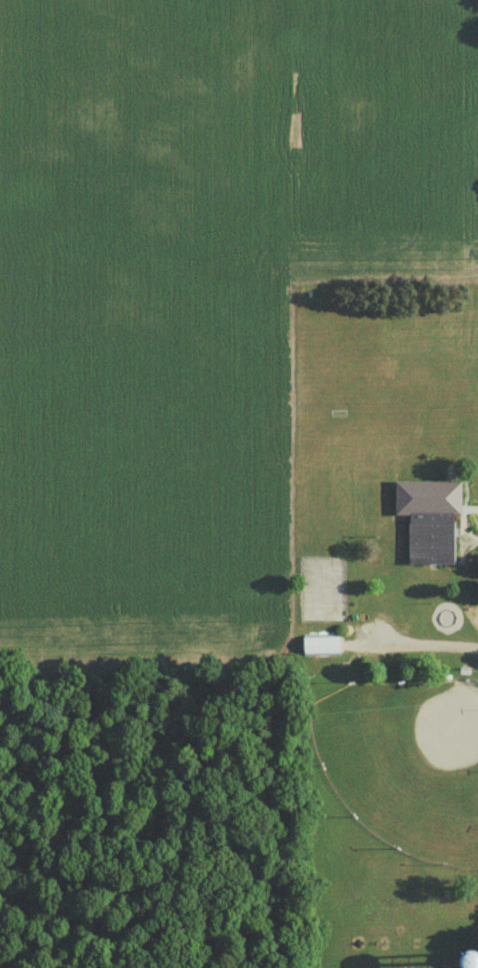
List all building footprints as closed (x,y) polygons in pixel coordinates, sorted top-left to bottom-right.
[(394,480),(459,480),(460,513),(453,513),(453,561),(409,562),(408,513),(394,513),(394,480)] [(338,638),(301,638),(301,656),(338,656),(338,638)] [(469,955),(454,956),(455,967),(470,967),(469,955)]
